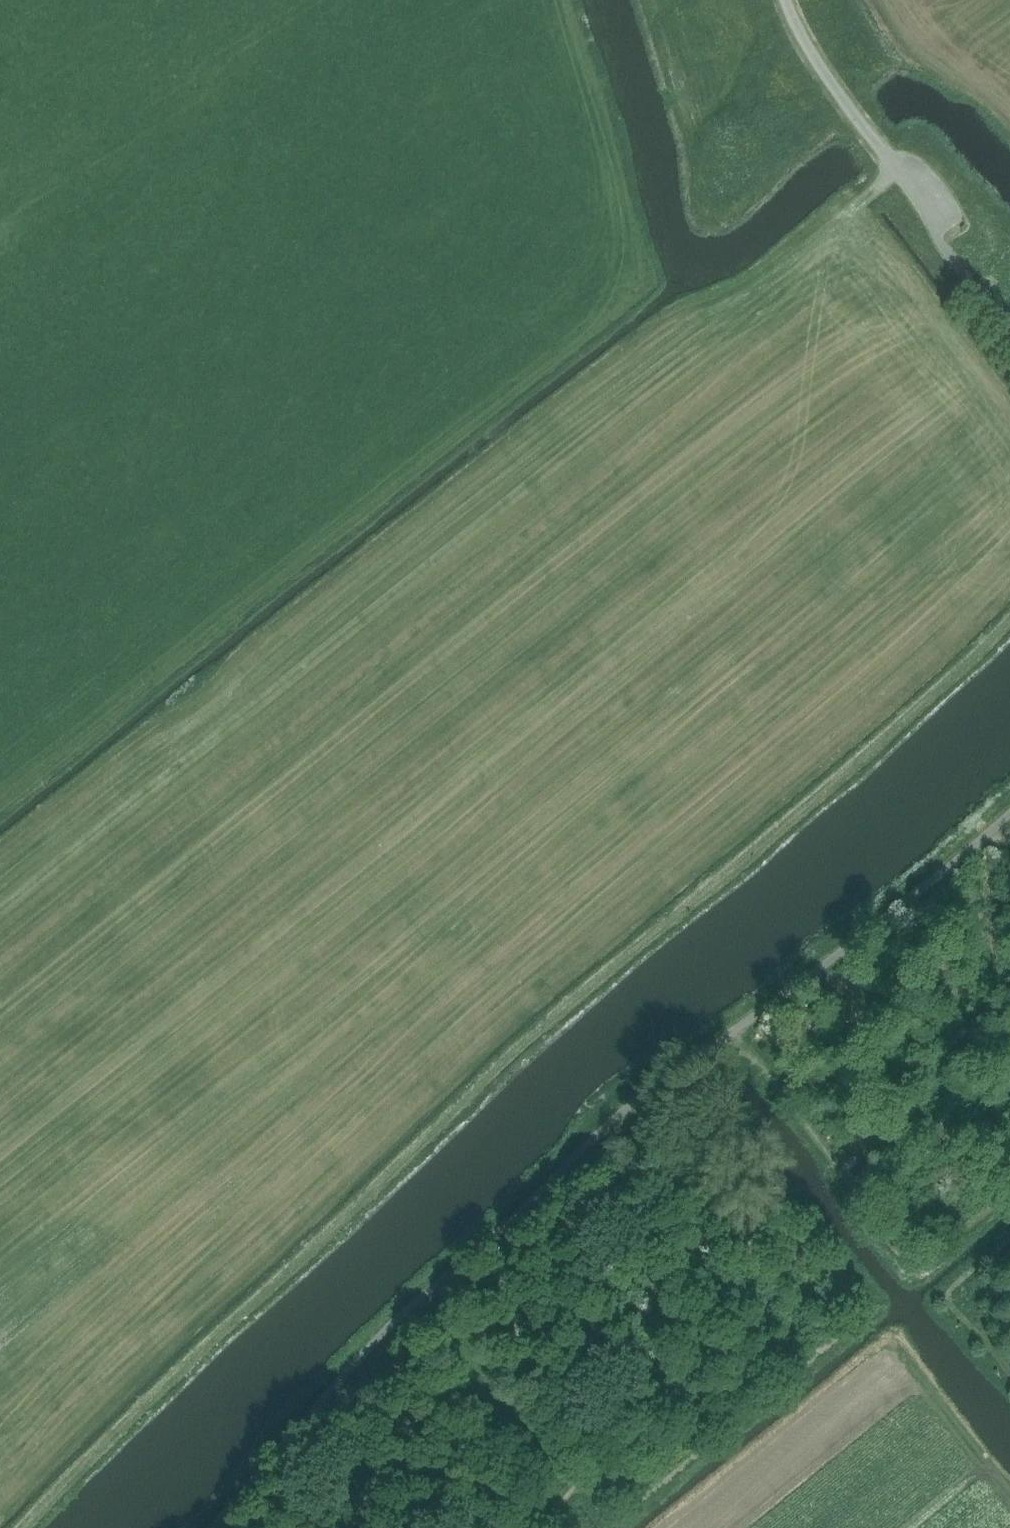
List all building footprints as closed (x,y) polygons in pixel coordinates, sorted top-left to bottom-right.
[(951,226),(962,217),(955,208),(944,217),(951,226)]
